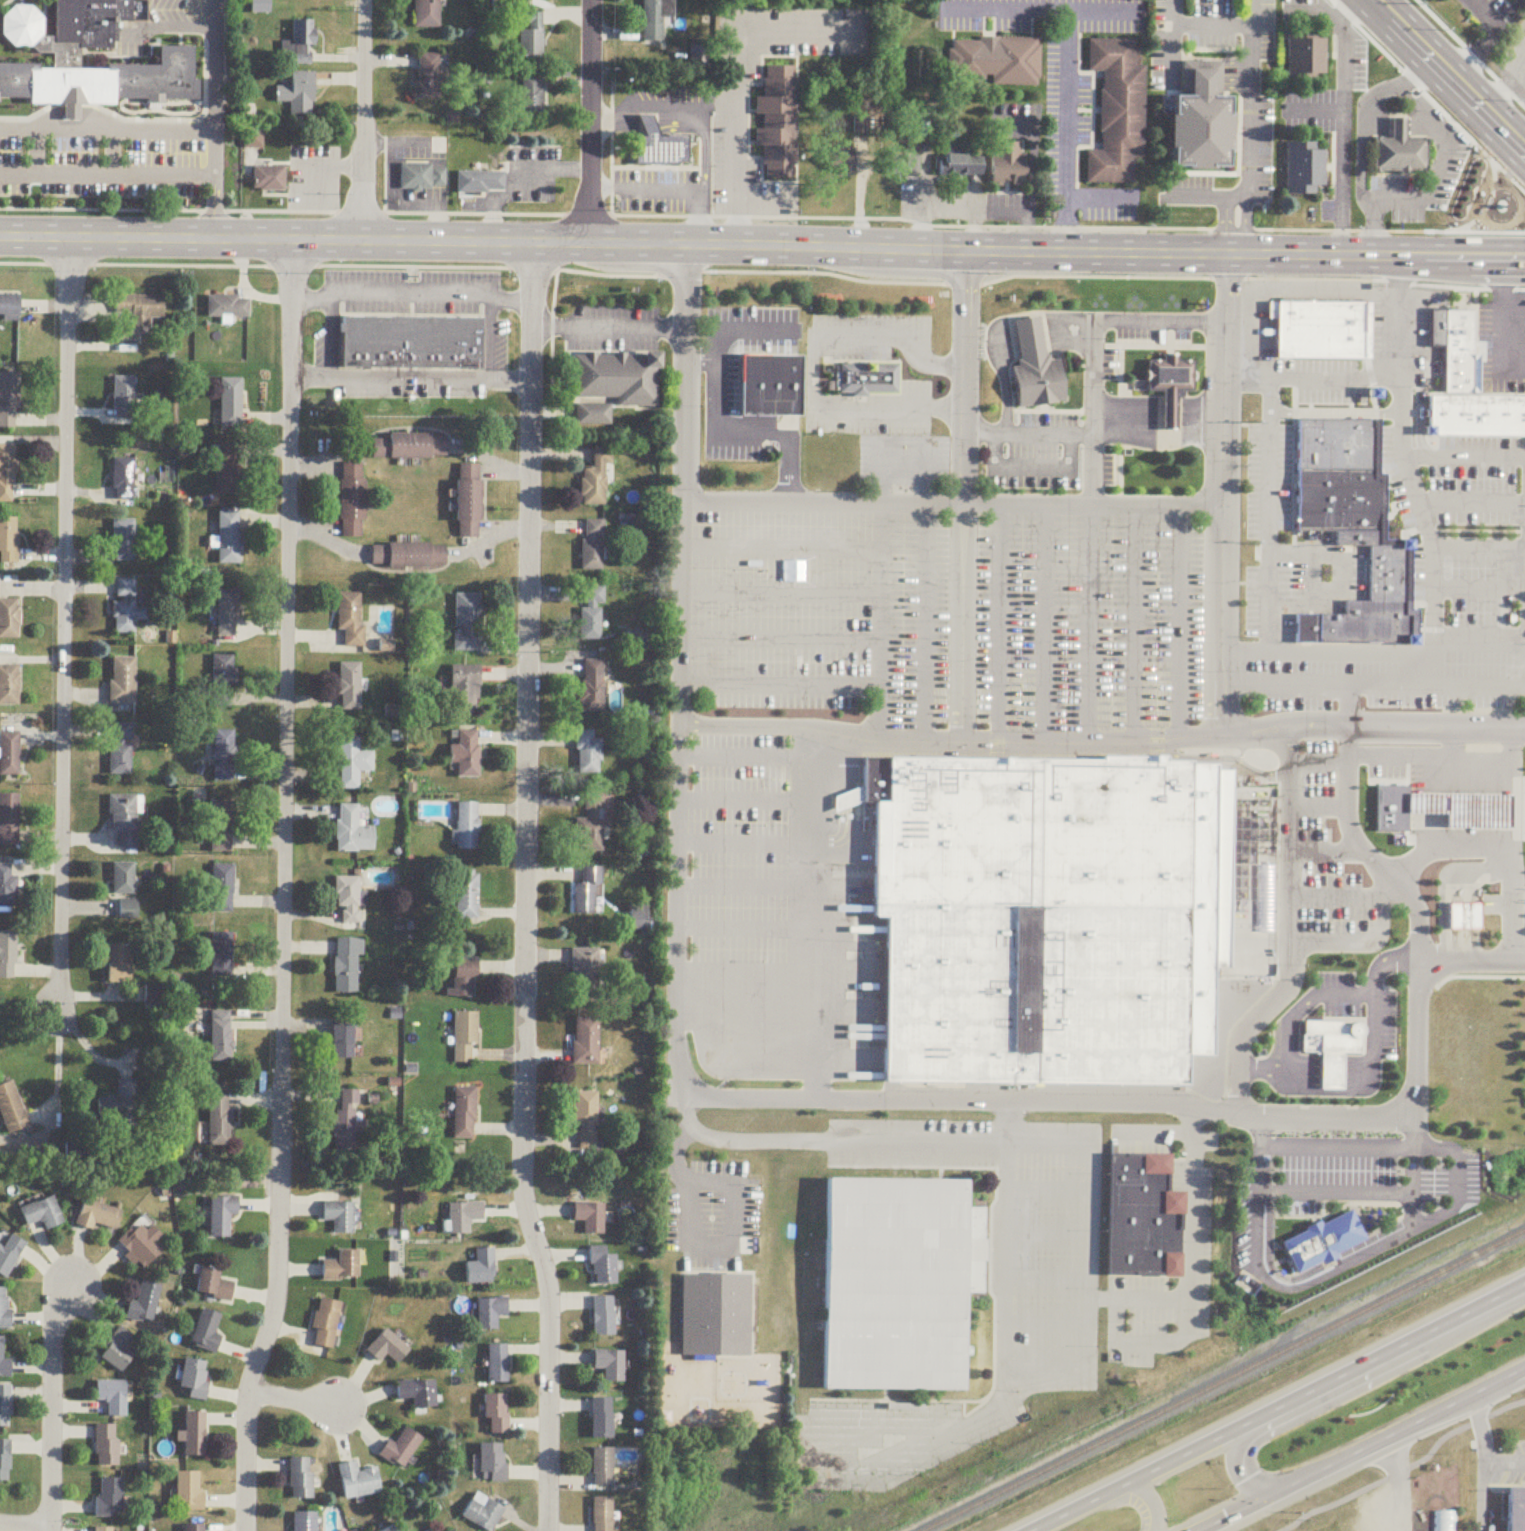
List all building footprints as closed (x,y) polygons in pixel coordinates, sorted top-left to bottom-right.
[(53,36),(47,34),(40,33),(31,43),(35,52),(50,51),(51,67),(81,67),(81,47),(85,47),(116,47),(115,19),(142,19),(141,0),(53,0),(53,36)] [(252,15),(272,15),(272,0),(252,0),(252,15)] [(415,29),(441,29),(441,0),(415,0),(415,29)] [(643,43),(663,43),(663,18),(675,18),(675,0),(643,0),(643,43)] [(11,47),(0,36),(0,12),(11,2),(25,2),(28,2),(39,17),(40,33),(31,43),(30,45),(11,47)] [(520,30),(520,59),(543,59),(543,14),(527,14),(527,30),(520,30)] [(1287,18),(1288,70),(1316,69),(1316,61),(1326,61),(1326,26),(1317,26),(1317,18),(1287,18)] [(315,64),(314,21),(292,21),(293,65),(315,64)] [(952,40),(979,40),(979,37),(1041,38),(1040,85),(992,84),(992,76),(983,76),(983,82),(951,81),(952,40)] [(22,94),(0,94),(0,60),(31,61),(32,67),(51,67),(81,67),(89,67),(102,67),(102,61),(156,61),(156,40),(193,40),(193,92),(112,92),(112,101),(78,101),(78,108),(78,113),(78,118),(60,118),(60,113),(60,108),(60,101),(22,101),(22,94)] [(1087,184),(1134,184),(1134,158),(1144,158),(1144,66),(1136,66),(1136,40),(1088,40),(1088,72),(1102,72),(1102,90),(1099,90),(1099,132),(1102,132),(1102,150),(1087,150),(1087,184)] [(442,55),(417,55),(417,101),(442,101),(442,55)] [(1171,161),(1228,163),(1230,89),(1219,89),(1219,57),(1178,56),(1177,89),(1169,89),(1168,146),(1172,146),(1171,161)] [(794,177),(794,166),(797,166),(797,79),(794,79),(794,67),(767,67),(767,78),(763,78),(763,97),(755,97),(755,116),(763,116),(763,129),(755,129),(755,147),(763,147),(763,177),(794,177)] [(291,116),(315,116),(315,73),(291,73),(291,89),(275,89),(275,104),(291,104),(291,116)] [(543,118),(543,77),(522,77),(522,118),(543,118)] [(631,130),(644,130),(644,120),(644,111),(658,112),(658,120),(658,131),(684,131),(684,159),(631,159),(631,130)] [(1370,135),(1386,135),(1386,121),(1386,113),(1400,113),(1400,120),(1400,133),(1422,133),(1422,167),(1370,167),(1370,135)] [(261,149),(261,131),(245,130),(245,149),(261,149)] [(1286,142),(1316,142),(1316,150),(1325,150),(1325,187),(1315,187),(1315,195),(1286,194),(1286,142)] [(991,156),(991,187),(1023,187),(1024,156),(1020,156),(1021,144),(996,144),(996,156),(991,156)] [(1443,198),(1482,211),(1496,167),(1458,155),(1443,198)] [(946,156),(981,157),(980,176),(946,176),(946,156)] [(400,161),(447,162),(447,186),(400,185),(400,161)] [(457,189),(506,189),(506,162),(457,161),(457,189)] [(252,162),(290,163),(290,184),(252,183),(252,162)] [(0,296),(0,317),(20,317),(20,296),(0,296)] [(164,319),(165,297),(117,296),(116,316),(130,316),(129,323),(116,322),(115,342),(139,342),(139,329),(151,329),(151,319),(164,319)] [(250,297),(208,297),(208,317),(250,317),(250,297)] [(1276,302),(1366,303),(1372,303),(1372,359),(1276,360),(1276,302)] [(1473,394),(1524,395),(1524,438),(1429,437),(1429,419),(1429,396),(1445,396),(1446,311),(1449,311),(1474,311),(1473,394)] [(1019,363),(1012,319),(1036,316),(1043,360),(1019,363)] [(342,317),(485,318),(483,369),(341,367),(342,317)] [(573,355),(658,356),(657,407),(611,407),(611,424),(573,424),(573,355)] [(742,357),(801,357),(801,416),(765,416),(742,416),(742,357)] [(1047,360),(1055,362),(1061,398),(1015,406),(1009,365),(1019,363),(1043,360),(1047,360)] [(840,363),(901,364),(900,395),(840,394),(840,363)] [(1151,363),(1192,363),(1192,389),(1151,389),(1151,363)] [(0,373),(0,429),(19,429),(19,373),(0,373)] [(136,421),(136,379),(115,379),(115,421),(136,421)] [(221,428),(242,428),(242,379),(221,379),(221,428)] [(1296,616),(1345,616),(1345,601),(1369,602),(1369,546),(1335,546),(1335,532),(1297,532),(1298,425),(1298,409),(1371,409),(1376,409),(1376,420),(1380,420),(1380,475),(1386,475),(1385,540),(1406,541),(1414,541),(1413,611),(1419,611),(1419,645),(1296,644),(1296,616)] [(447,435),(390,435),(390,441),(373,440),(373,459),(447,460),(447,435)] [(12,503),(12,477),(18,477),(18,445),(0,445),(0,503),(12,503)] [(241,496),(241,445),(217,445),(217,496),(241,496)] [(582,505),(606,505),(607,465),(612,465),(612,447),(594,447),(594,469),(582,469),(582,505)] [(134,460),(113,460),(113,501),(134,501),(134,460)] [(364,538),(365,464),(341,464),(340,538),(364,538)] [(482,539),(482,465),(458,465),(458,539),(482,539)] [(219,565),(240,565),(240,512),(219,512),(219,565)] [(0,518),(0,565),(18,565),(18,518),(0,518)] [(582,570),(603,570),(603,520),(582,520),(582,570)] [(134,521),(113,521),(113,562),(134,562),(134,521)] [(373,545),(373,569),(446,568),(446,544),(373,545)] [(148,622),(148,609),(135,608),(135,581),(115,581),(114,634),(135,634),(135,621),(148,622)] [(581,609),(581,641),(601,641),(601,605),(604,605),(604,587),(585,587),(585,609),(581,609)] [(239,591),(218,591),(217,636),(238,636),(239,591)] [(339,594),(338,630),(346,630),(346,648),(362,648),(362,594),(339,594)] [(455,653),(482,653),(481,595),(454,595),(455,653)] [(19,600),(0,600),(0,639),(19,639),(19,600)] [(628,649),(654,649),(654,630),(628,630),(628,649)] [(236,655),(213,655),(213,708),(228,708),(228,687),(236,687),(236,655)] [(135,658),(111,658),(111,705),(135,705),(135,658)] [(604,661),(582,661),(582,713),(604,713),(604,661)] [(360,711),(360,664),(339,664),(339,711),(360,711)] [(0,666),(0,707),(19,707),(19,666),(0,666)] [(452,667),(452,717),(479,717),(479,667),(452,667)] [(111,776),(132,776),(132,725),(111,725),(111,776)] [(593,739),(593,731),(576,731),(576,775),(601,775),(601,739),(593,739)] [(234,732),(214,732),(214,783),(234,783),(234,732)] [(451,766),(458,766),(458,779),(479,779),(479,733),(451,733),(451,766)] [(0,734),(0,777),(19,777),(19,734),(0,734)] [(359,738),(339,738),(338,791),(359,791),(359,773),(373,774),(373,752),(359,752),(359,738)] [(864,758),(1105,761),(1105,757),(1169,758),(1168,762),(1194,762),(1194,765),(1202,765),(1219,765),(1219,771),(1234,771),(1234,781),(1232,970),(1216,970),(1216,976),(1215,1058),(1189,1058),(1189,1086),(887,1083),(887,1076),(888,919),(875,919),(876,803),(864,803),(864,758)] [(1450,830),(1524,830),(1524,798),(1499,797),(1499,779),(1471,779),(1470,797),(1450,797),(1450,830)] [(1376,780),(1405,780),(1405,788),(1405,821),(1405,826),(1376,826),(1376,780)] [(1405,821),(1405,788),(1462,789),(1491,789),(1501,789),(1501,822),(1491,821),(1463,821),(1405,821)] [(0,795),(0,848),(19,848),(19,795),(0,795)] [(586,820),(576,820),(576,853),(604,852),(603,795),(585,795),(586,820)] [(138,796),(110,796),(110,834),(120,834),(121,849),(138,849),(138,796)] [(233,854),(234,803),(212,803),(211,854),(233,854)] [(456,851),(478,851),(478,805),(456,805),(456,851)] [(375,853),(375,828),(359,828),(358,806),(337,806),(337,853),(375,853)] [(135,864),(113,864),(113,896),(135,896),(135,864)] [(11,877),(11,865),(0,865),(0,916),(16,916),(16,877),(11,877)] [(233,915),(233,866),(212,866),(212,915),(233,915)] [(573,884),(573,915),(602,915),(602,889),(604,889),(604,868),(583,868),(583,884),(573,884)] [(456,920),(478,920),(478,872),(456,872),(456,920)] [(342,931),(360,931),(359,879),(336,879),(336,909),(342,909),(342,931)] [(1447,898),(1465,898),(1479,898),(1479,925),(1465,925),(1447,925),(1447,898)] [(137,902),(120,902),(120,921),(137,921),(137,902)] [(17,932),(0,932),(0,980),(16,980),(17,932)] [(233,935),(212,935),(212,978),(233,978),(233,935)] [(359,958),(363,958),(363,940),(335,940),(335,993),(359,993),(359,958)] [(107,984),(131,984),(131,947),(107,947),(107,984)] [(573,997),(600,997),(600,950),(573,950),(573,997)] [(477,960),(453,960),(453,999),(477,999),(477,960)] [(231,1013),(211,1013),(212,1064),(232,1064),(231,1013)] [(477,1014),(455,1014),(454,1064),(476,1064),(477,1014)] [(574,1019),(574,1066),(599,1066),(599,1019),(574,1019)] [(1361,1039),(1361,1054),(1342,1054),(1343,1073),(1343,1087),(1317,1086),(1317,1073),(1317,1055),(1303,1054),(1303,1022),(1324,1022),(1343,1022),(1343,1027),(1348,1027),(1348,1031),(1350,1032),(1350,1029),(1352,1026),(1355,1024),(1358,1024),(1361,1025),(1364,1027),(1365,1030),(1366,1033),(1365,1036),(1363,1038),(1361,1039)] [(333,1026),(333,1060),(354,1060),(354,1026),(333,1026)] [(99,1127),(137,1127),(137,1080),(118,1080),(118,1098),(99,1098),(99,1127)] [(0,1088),(0,1112),(9,1136),(30,1128),(13,1082),(0,1088)] [(455,1139),(476,1139),(476,1089),(455,1089),(455,1139)] [(341,1113),(334,1112),(334,1152),(355,1153),(356,1092),(341,1091),(341,1113)] [(209,1093),(209,1148),(231,1148),(231,1093),(209,1093)] [(597,1093),(576,1094),(576,1151),(597,1151),(597,1093)] [(1111,1155),(1170,1155),(1171,1174),(1171,1193),(1184,1193),(1183,1277),(1111,1277),(1111,1155)] [(830,1180),(971,1181),(971,1210),(987,1210),(986,1294),(969,1294),(968,1391),(829,1391),(830,1180)] [(20,1209),(27,1227),(42,1222),(46,1232),(63,1226),(54,1198),(20,1209)] [(92,1232),(95,1225),(116,1232),(123,1213),(85,1199),(75,1226),(92,1232)] [(231,1238),(231,1217),(239,1217),(239,1199),(211,1199),(211,1238),(231,1238)] [(325,1221),(335,1221),(335,1235),(356,1235),(356,1204),(325,1204),(325,1221)] [(451,1235),(471,1235),(471,1222),(485,1222),(485,1204),(451,1204),(451,1235)] [(606,1204),(576,1204),(576,1222),(586,1222),(586,1235),(606,1235),(606,1204)] [(1294,1272),(1278,1240),(1303,1228),(1302,1226),(1317,1219),(1319,1223),(1348,1208),(1363,1238),(1334,1252),(1335,1256),(1320,1263),(1318,1260),(1294,1272)] [(165,1251),(157,1243),(161,1239),(142,1220),(118,1243),(145,1271),(165,1251)] [(9,1280),(25,1243),(10,1236),(5,1248),(0,1246),(0,1276),(9,1280)] [(609,1247),(593,1247),(593,1286),(618,1286),(618,1256),(609,1256),(609,1247)] [(497,1284),(496,1250),(478,1250),(478,1263),(468,1264),(469,1284),(497,1284)] [(361,1252),(340,1252),(340,1262),(325,1262),(325,1281),(361,1281),(361,1252)] [(235,1283),(221,1281),(223,1271),(203,1268),(199,1297),(233,1301),(235,1283)] [(683,1356),(684,1276),(753,1276),(752,1356),(683,1356)] [(154,1326),(162,1287),(143,1283),(139,1305),(130,1303),(127,1320),(154,1326)] [(11,1329),(11,1289),(0,1289),(0,1329),(11,1329)] [(595,1298),(595,1336),(617,1336),(617,1298),(595,1298)] [(313,1346),(335,1350),(343,1303),(321,1300),(313,1346)] [(480,1300),(480,1331),(499,1331),(499,1318),(510,1318),(510,1300),(480,1300)] [(216,1335),(223,1317),(205,1310),(192,1346),(217,1355),(223,1338),(216,1335)] [(122,1374),(135,1357),(126,1350),(135,1338),(121,1328),(99,1356),(122,1374)] [(368,1351),(381,1364),(388,1357),(398,1366),(412,1352),(389,1330),(368,1351)] [(12,1378),(12,1360),(4,1360),(4,1338),(0,1338),(0,1378),(12,1378)] [(491,1384),(510,1384),(510,1346),(491,1346),(491,1384)] [(607,1370),(607,1384),(626,1384),(626,1352),(596,1352),(596,1370),(607,1370)] [(183,1390),(191,1390),(191,1400),(208,1401),(210,1362),(185,1361),(183,1390)] [(398,1384),(398,1401),(414,1401),(415,1410),(438,1409),(437,1382),(398,1384)] [(109,1418),(127,1418),(127,1383),(98,1383),(98,1402),(109,1402),(109,1418)] [(0,1387),(0,1428),(11,1428),(11,1387),(0,1387)] [(488,1396),(489,1435),(510,1435),(510,1396),(488,1396)] [(615,1440),(615,1399),(594,1399),(594,1440),(615,1440)] [(186,1457),(206,1457),(206,1414),(186,1414),(186,1457)] [(119,1468),(119,1427),(97,1427),(97,1468),(119,1468)] [(396,1445),(391,1442),(381,1456),(402,1473),(425,1442),(409,1429),(396,1445)] [(0,1441),(0,1482),(11,1482),(11,1441),(0,1441)] [(483,1484),(508,1484),(508,1446),(483,1446),(483,1484)] [(615,1449),(595,1449),(595,1488),(615,1488),(615,1449)] [(313,1501),(313,1460),(291,1460),(291,1501),(313,1501)] [(382,1496),(379,1470),(360,1473),(358,1463),(340,1466),(345,1501),(382,1496)] [(204,1512),(204,1474),(178,1474),(178,1512),(204,1512)] [(99,1518),(124,1518),(124,1481),(99,1481),(99,1518)] [(1510,1489),(1524,1489),(1524,1530),(1510,1530),(1510,1489)] [(485,1530),(495,1530),(507,1511),(478,1494),(464,1519),(485,1530)] [(614,1499),(594,1499),(594,1530),(614,1530),(614,1499)] [(318,1515),(293,1515),(293,1530),(318,1530),(318,1515)] [(1340,1521),(1344,1530),(1311,1530),(1340,1521)]
